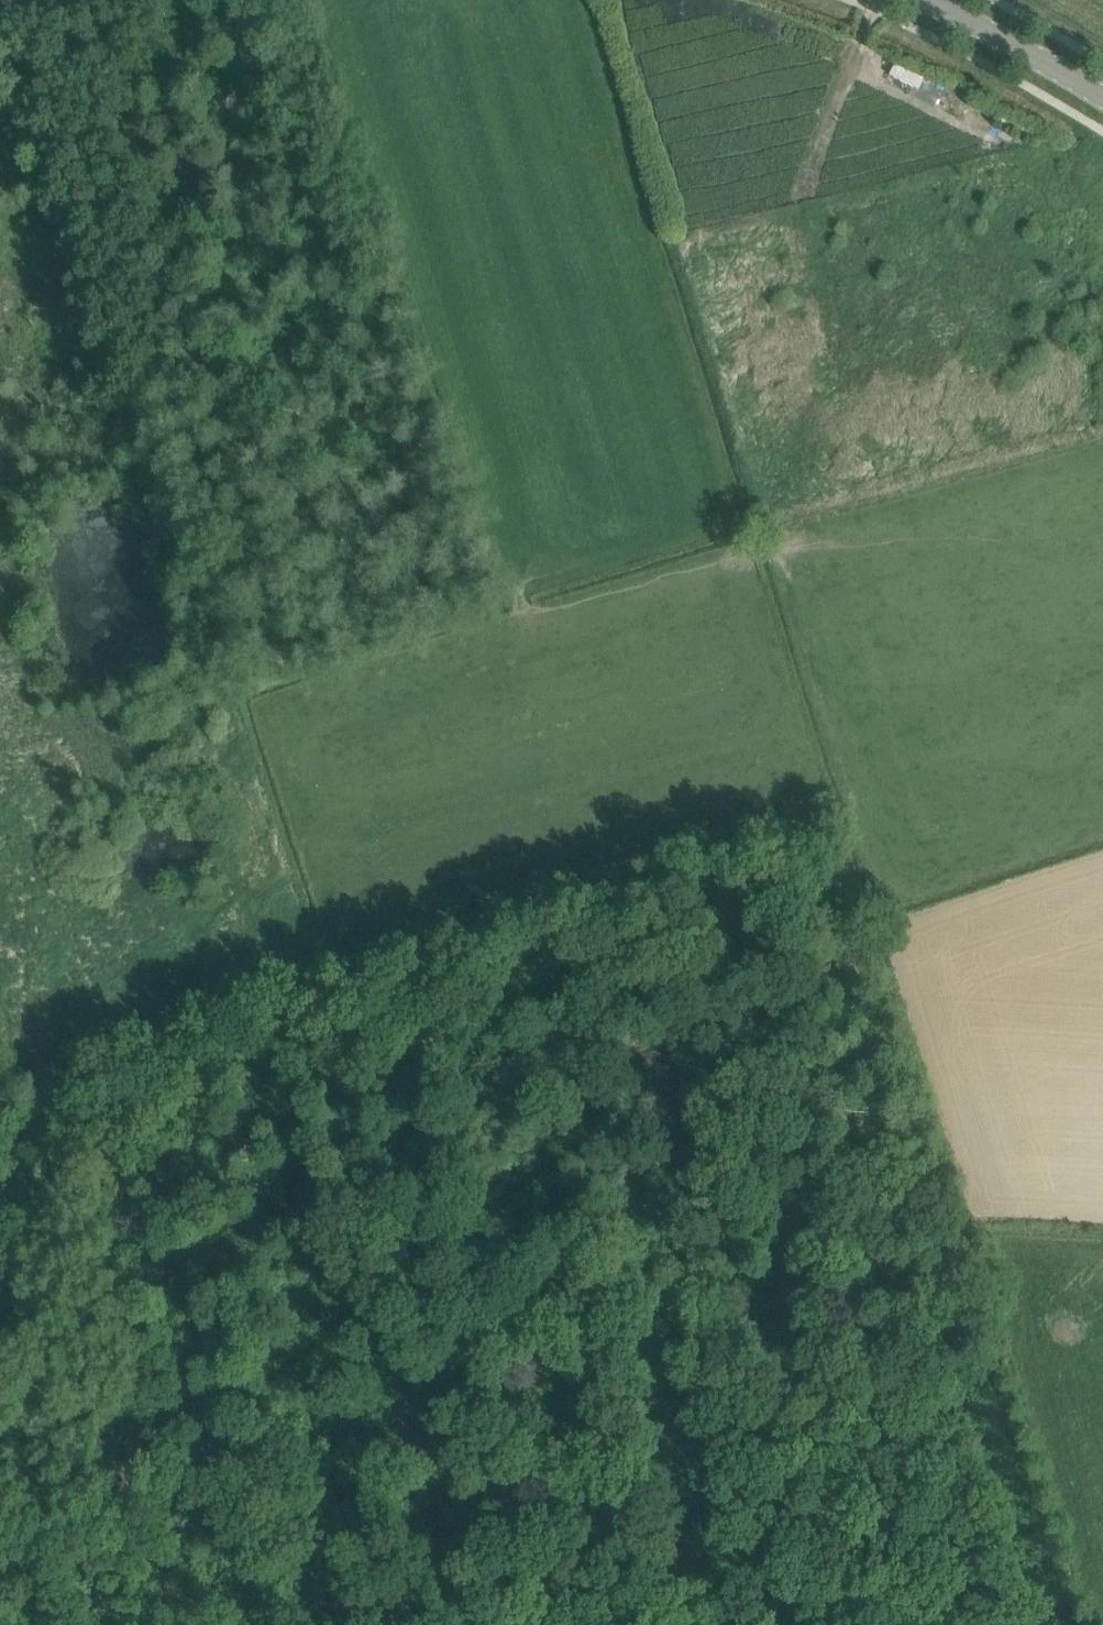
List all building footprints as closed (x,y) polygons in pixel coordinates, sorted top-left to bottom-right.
[(894,60),(889,76),(935,92),(941,76),(894,60)]
